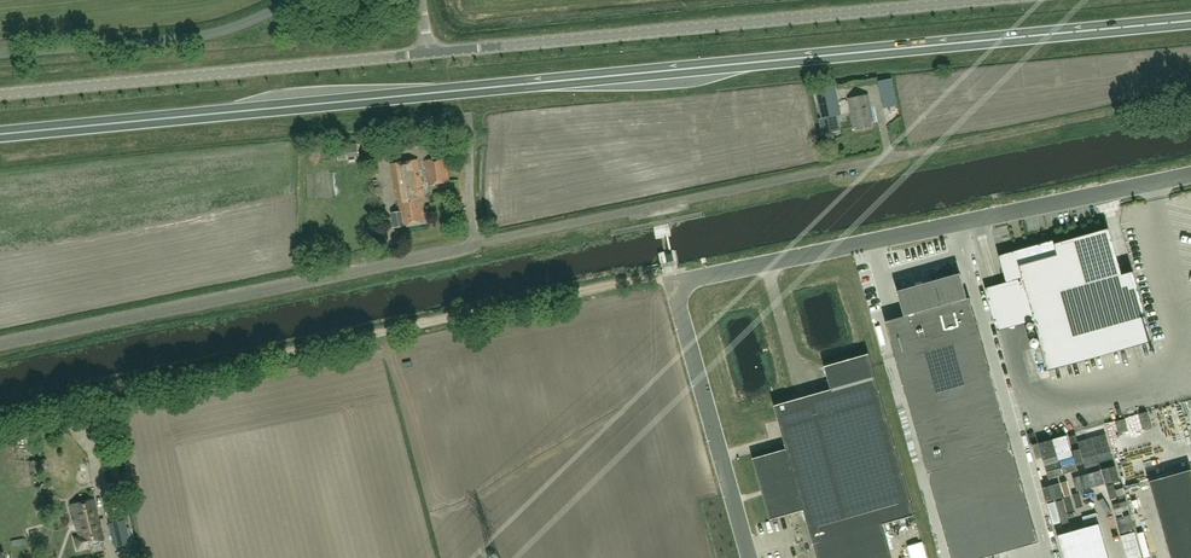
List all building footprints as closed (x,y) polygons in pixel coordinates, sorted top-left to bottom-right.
[(835,86),(816,90),(822,118),(841,114),(835,86)] [(872,127),(871,124),(874,123),(868,96),(849,100),(855,127),(857,127),(858,130),(872,127)] [(363,142),(365,156),(386,153),(384,138),(363,142)] [(428,185),(449,182),(446,159),(425,162),(428,185)] [(425,200),(419,160),(391,165),(397,200),(398,200),(400,212),(392,214),(394,227),(425,223),(422,200),(425,200)] [(1007,284),(1023,279),(1049,371),(1153,341),(1134,271),(1121,275),(1108,228),(1055,244),(1054,240),(999,255),(1007,284)] [(1026,496),(970,297),(967,298),(960,274),(924,284),(923,280),(916,282),(917,286),(898,291),(905,315),(885,321),(941,520),(1026,496)] [(832,390),(775,406),(788,451),(756,460),(764,489),(766,495),(772,518),(804,509),(814,543),(914,515),(869,354),(825,367),(832,390)] [(1149,481),(1171,557),(1190,557),(1190,469),(1149,481)] [(77,525),(99,520),(94,500),(72,505),(77,525)] [(113,516),(125,513),(123,502),(112,505),(112,507),(104,508),(106,516),(113,515),(113,516)] [(125,513),(113,516),(115,522),(109,523),(114,548),(130,544),(126,520),(125,513)] [(77,525),(80,536),(73,538),(76,551),(90,548),(89,544),(104,540),(99,520),(77,525)] [(1099,523),(1058,535),(1064,557),(1109,557),(1099,523)] [(923,542),(908,546),(912,557),(927,557),(923,542)]
